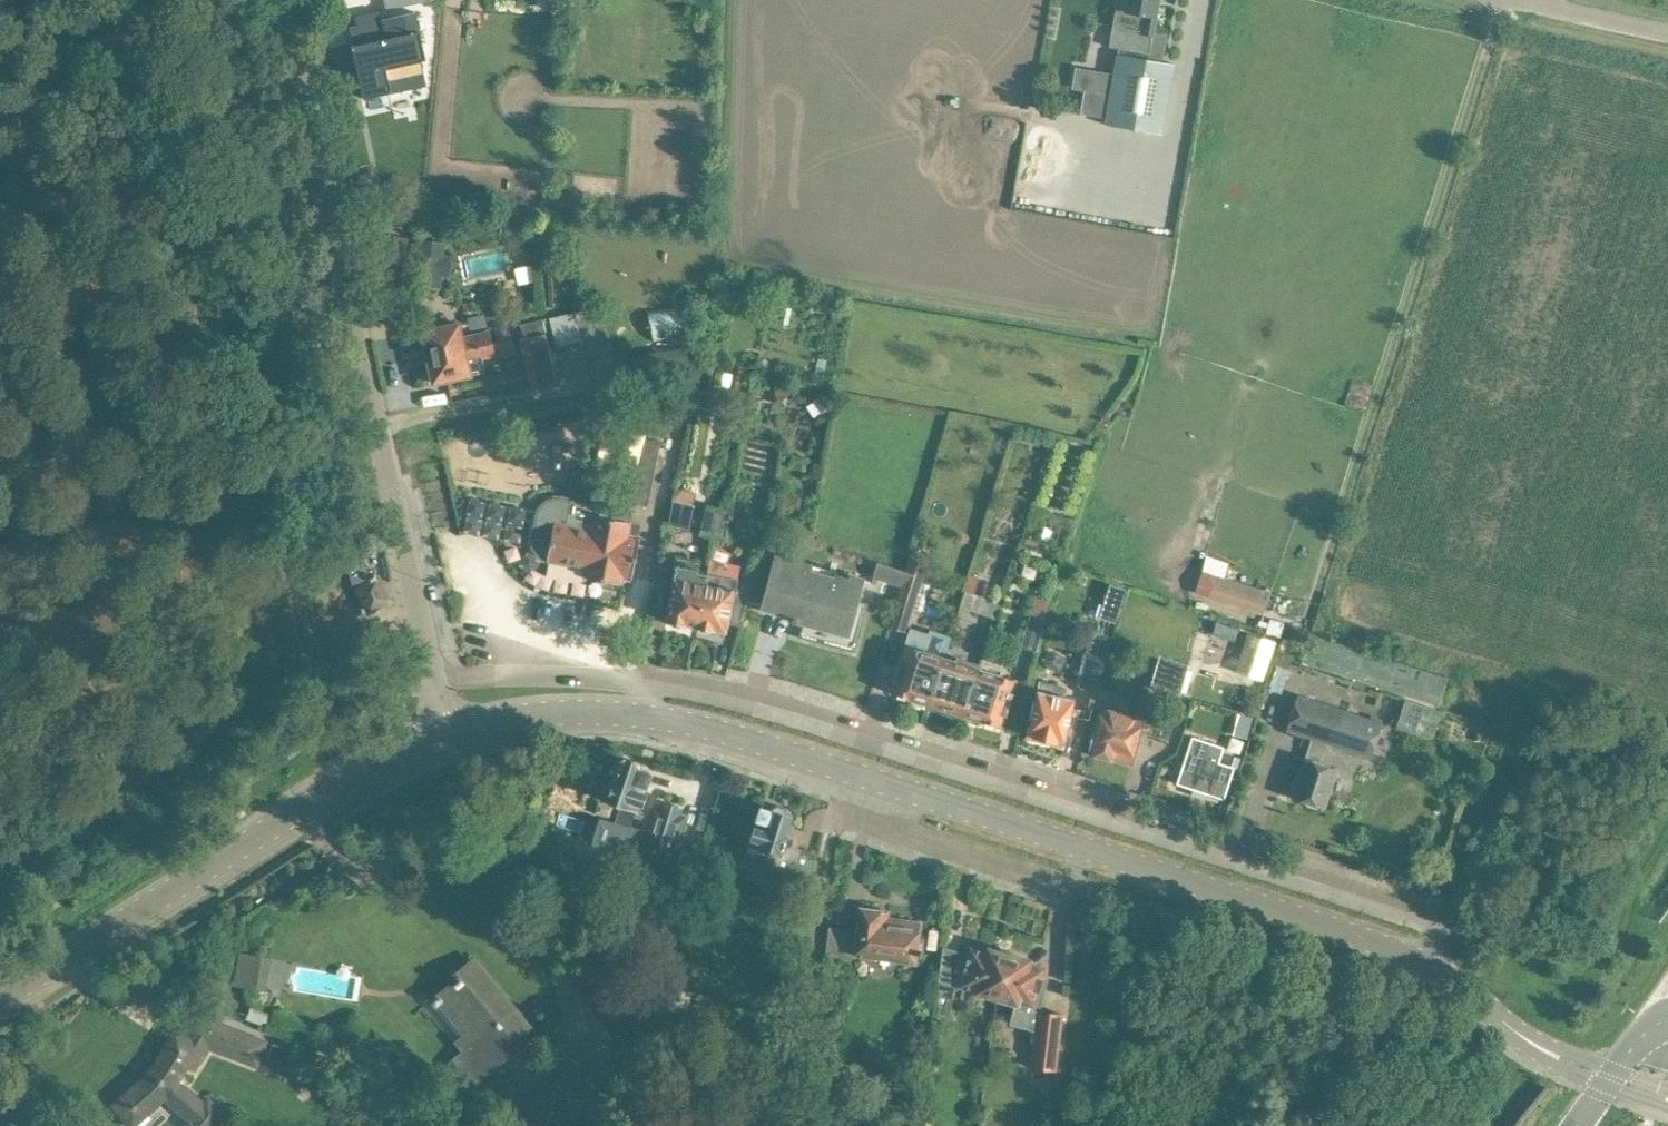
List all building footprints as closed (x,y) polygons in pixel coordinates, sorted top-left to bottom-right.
[(1160,61),(1164,36),(1153,34),(1159,0),(1127,0),(1125,10),(1115,8),(1109,46),(1122,49),(1121,54),(1117,54),(1105,124),(1161,134),(1174,64),(1160,61)] [(351,45),(363,98),(425,84),(420,60),(426,58),(419,30),(420,30),(415,10),(381,18),(381,19),(349,27),(353,45),(351,45)] [(521,251),(533,240),(521,228),(510,239),(521,251)] [(444,243),(422,240),(417,285),(439,288),(440,274),(438,274),(439,257),(442,257),(444,243)] [(688,304),(647,312),(653,342),(694,334),(688,304)] [(542,318),(520,324),(523,337),(545,332),(542,318)] [(427,357),(493,344),(490,330),(461,336),(458,323),(422,331),(427,357)] [(545,332),(523,337),(526,351),(548,345),(545,332)] [(495,355),(493,344),(427,357),(433,382),(470,376),(467,361),(495,355)] [(833,381),(834,361),(823,361),(822,381),(833,381)] [(517,366),(521,385),(531,383),(527,363),(517,366)] [(712,383),(730,386),(732,374),(715,371),(712,383)] [(743,377),(742,395),(755,396),(756,378),(743,377)] [(797,429),(796,448),(814,450),(816,430),(797,429)] [(579,473),(575,496),(596,500),(599,477),(579,473)] [(669,523),(690,527),(696,492),(676,488),(669,523)] [(535,550),(540,555),(547,558),(546,560),(596,570),(595,579),(621,584),(622,577),(626,578),(629,579),(631,579),(639,537),(627,535),(631,511),(571,500),(571,501),(559,499),(552,499),(545,502),(540,507),(537,514),(532,536),(533,543),(535,550)] [(713,535),(718,509),(707,506),(702,532),(713,535)] [(729,513),(718,509),(713,535),(725,537),(729,513)] [(775,556),(761,608),(793,616),(790,629),(802,632),(801,635),(853,649),(859,627),(850,625),(863,579),(775,556)] [(678,558),(666,620),(668,620),(672,626),(679,627),(685,623),(695,625),(704,584),(705,584),(707,575),(696,573),(698,562),(678,558)] [(910,558),(906,571),(901,586),(896,605),(890,627),(904,631),(926,564),(910,558)] [(373,607),(383,601),(380,596),(385,594),(374,572),(370,574),(361,559),(347,566),(358,587),(356,587),(365,604),(369,602),(373,607)] [(901,586),(906,571),(877,561),(872,576),(901,586)] [(737,581),(707,575),(705,584),(704,584),(695,625),(697,626),(700,631),(708,633),(713,629),(725,631),(726,623),(739,626),(748,593),(735,591),(737,581)] [(1271,593),(1216,576),(1210,599),(1264,615),(1271,593)] [(1107,622),(1124,628),(1135,593),(1118,588),(1107,622)] [(974,594),(965,591),(960,606),(969,609),(974,594)] [(1043,616),(1030,612),(1020,646),(1036,651),(1043,616)] [(905,645),(890,692),(928,704),(943,657),(950,636),(930,630),(924,651),(905,645)] [(1243,676),(1271,685),(1283,646),(1254,638),(1243,676)] [(1318,642),(1310,668),(1443,708),(1451,682),(1318,642)] [(1099,681),(1105,659),(1084,654),(1079,676),(1099,681)] [(1188,664),(1159,655),(1152,680),(1166,684),(1164,691),(1179,695),(1188,664)] [(963,715),(978,668),(979,665),(957,658),(956,661),(943,657),(928,704),(963,715)] [(1015,680),(978,668),(963,715),(1000,727),(1015,680)] [(1040,680),(1027,734),(1063,743),(1064,734),(1072,736),(1078,709),(1071,708),(1073,698),(1058,695),(1060,685),(1040,680)] [(1107,691),(1090,753),(1112,759),(1113,757),(1131,761),(1141,718),(1115,711),(1120,694),(1107,691)] [(1311,737),(1292,797),(1323,807),(1336,769),(1320,763),(1327,742),(1371,757),(1382,723),(1297,695),(1286,729),(1311,737)] [(1404,699),(1395,729),(1433,741),(1443,711),(1404,699)] [(1238,714),(1232,734),(1247,738),(1252,718),(1238,714)] [(1192,737),(1177,783),(1223,798),(1233,767),(1218,762),(1223,747),(1192,737)] [(645,784),(649,772),(639,769),(639,767),(636,761),(625,757),(619,760),(614,778),(613,777),(612,779),(602,775),(595,796),(603,799),(603,800),(618,805),(606,841),(628,849),(635,829),(629,827),(632,816),(633,817),(635,810),(636,810),(645,784)] [(681,808),(662,802),(660,807),(653,805),(642,837),(676,847),(687,816),(679,813),(681,808)] [(770,810),(760,806),(748,845),(775,854),(770,871),(772,876),(785,880),(783,884),(809,892),(813,853),(796,848),(800,837),(787,833),(787,832),(786,832),(791,814),(788,808),(777,805),(771,808),(770,810)] [(827,942),(826,954),(853,958),(854,953),(915,962),(916,954),(920,954),(922,940),(918,939),(920,922),(887,918),(888,911),(860,907),(856,931),(840,929),(838,943),(827,942)] [(1002,1002),(1014,955),(987,948),(986,952),(976,949),(975,953),(969,952),(968,958),(957,955),(958,952),(943,949),(942,950),(933,1014),(947,1018),(955,986),(982,992),(982,996),(1002,1002)] [(239,953),(234,985),(266,990),(271,958),(239,953)] [(1039,1007),(1046,979),(1041,978),(1043,972),(1037,970),(1038,966),(1028,963),(1029,959),(1014,955),(1002,1002),(1014,1006),(1016,1001),(1039,1007)] [(460,979),(434,1000),(465,1038),(459,1042),(484,1072),(517,1045),(511,1037),(527,1024),(474,961),(457,975),(460,979)] [(246,1019),(266,1026),(270,1014),(251,1006),(246,1019)] [(1063,1015),(1045,1013),(1036,1012),(1031,1067),(1057,1070),(1063,1015)] [(191,1025),(185,1035),(175,1029),(153,1066),(144,1076),(113,1104),(132,1125),(164,1097),(190,1119),(185,1124),(188,1125),(212,1125),(224,1112),(208,1098),(203,1103),(178,1081),(187,1066),(195,1070),(200,1061),(189,1054),(196,1043),(207,1050),(209,1048),(250,1063),(260,1038),(198,1015),(191,1025)] [(545,1125),(582,1125),(601,1071),(567,1059),(553,1099),(507,1082),(497,1109),(545,1125)]
